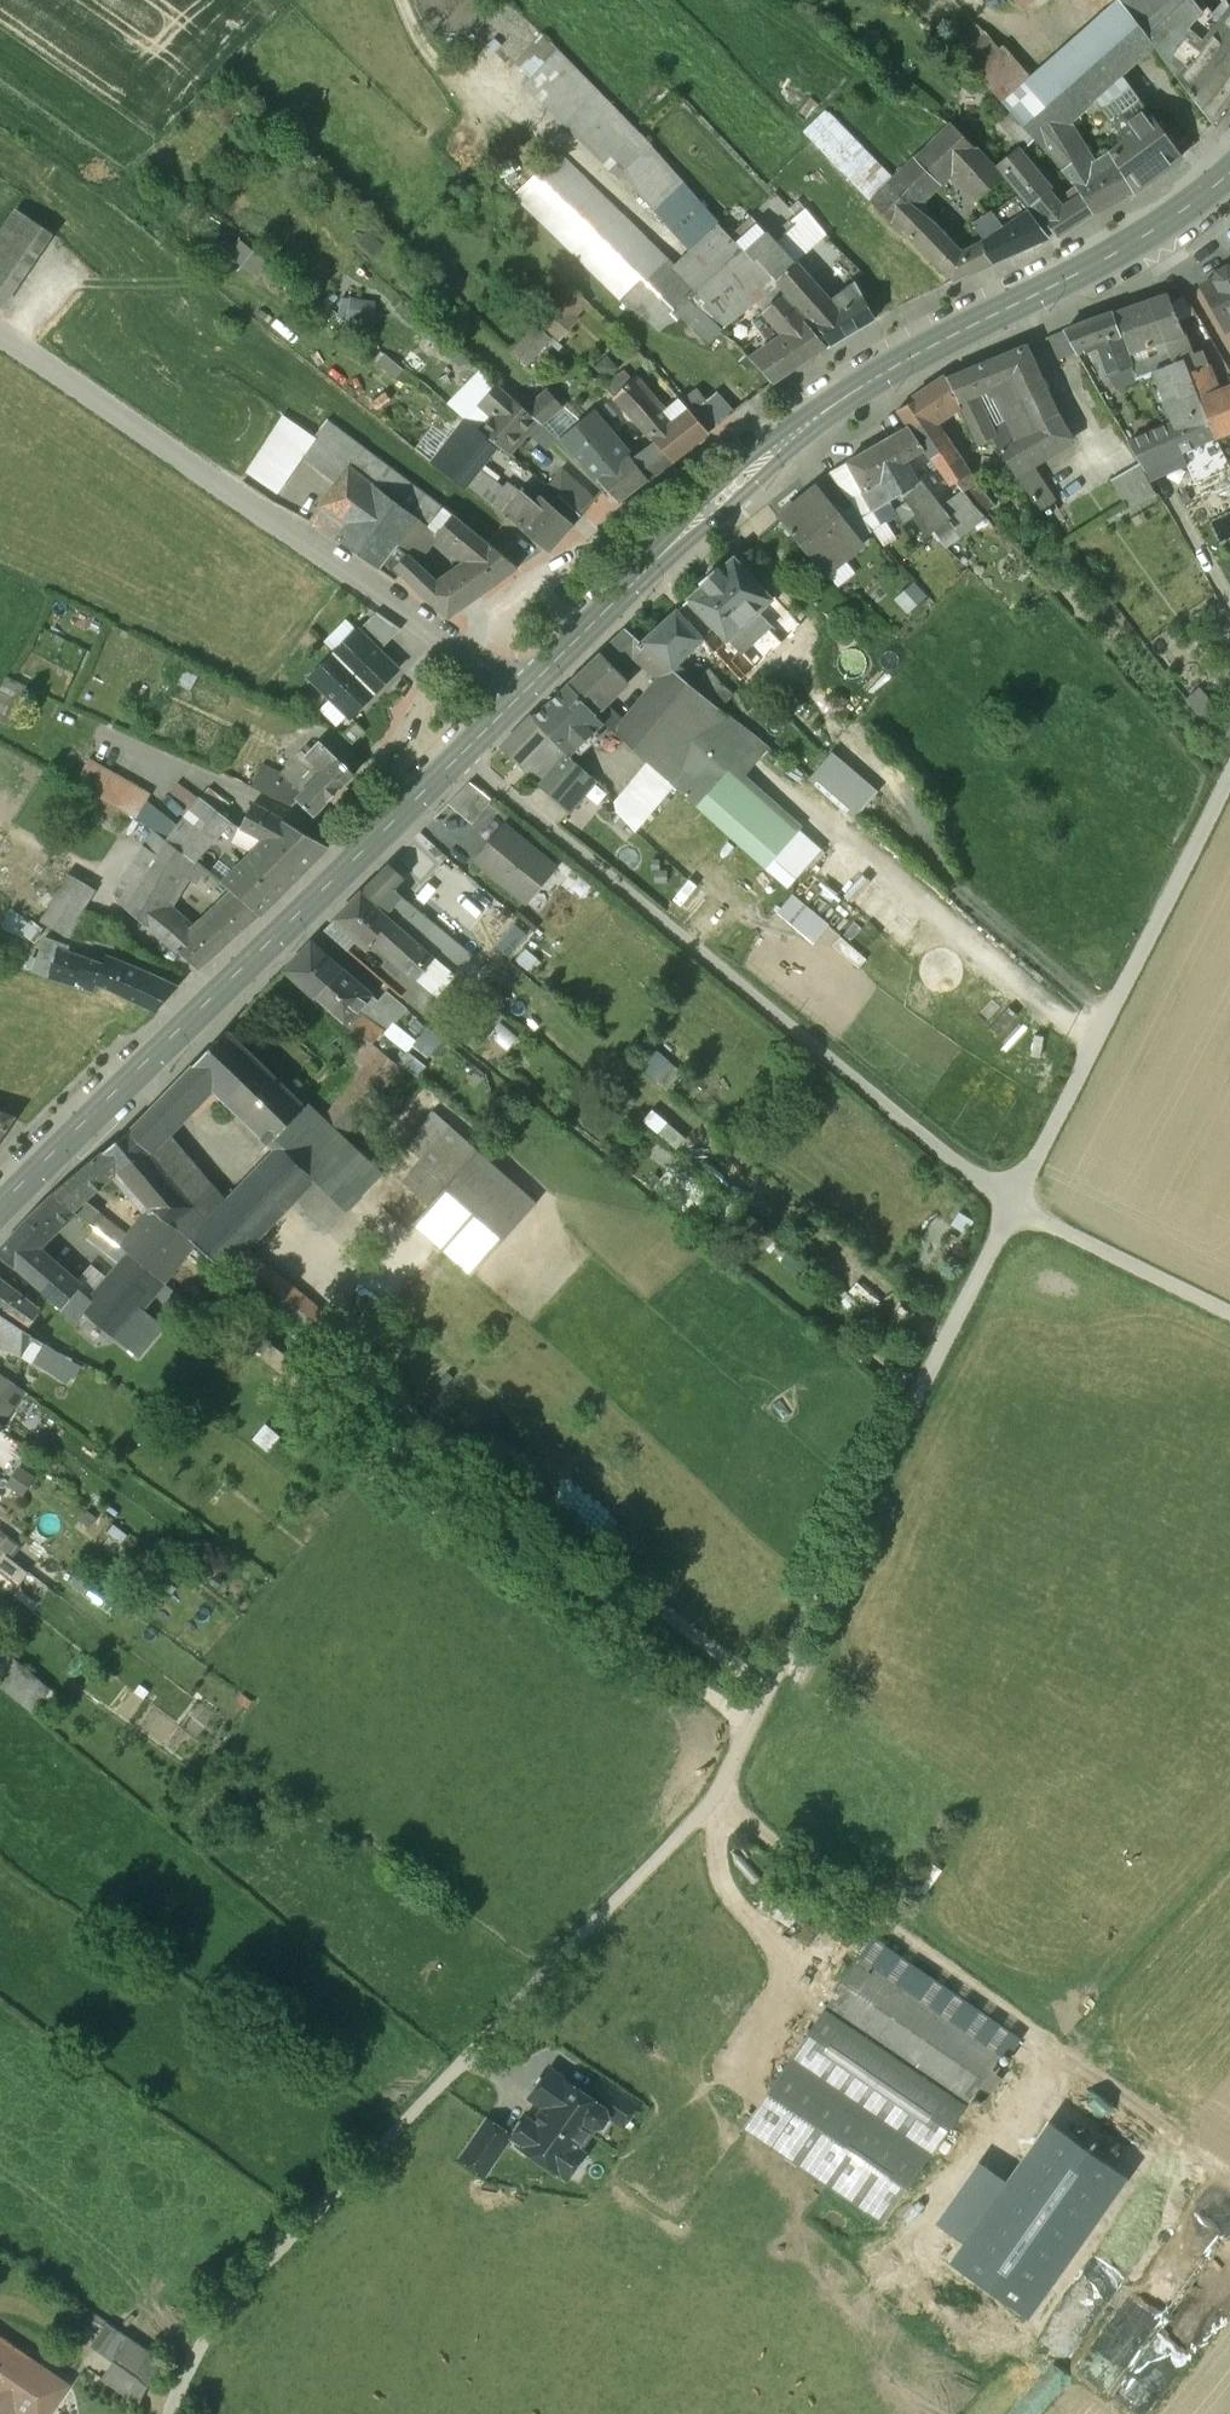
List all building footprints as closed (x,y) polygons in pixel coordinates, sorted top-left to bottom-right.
[(1124,5),(1155,47),(1162,57),(1186,28),(1203,42),(1219,23),(1201,0),(1120,0),(1124,5)] [(1032,86),(1007,109),(1009,111),(1035,140),(1041,147),(1056,134),(1094,100),(1122,76),(1155,47),(1124,5),(1032,86)] [(1219,23),(1203,42),(1186,28),(1162,57),(1211,123),(1229,98),(1229,10),(1219,23)] [(530,75),(556,48),(539,31),(512,59),(530,75)] [(787,294),(757,260),(754,263),(745,252),(741,247),(740,248),(729,236),(719,226),(720,225),(644,138),(556,48),(524,82),(619,178),(623,174),(690,252),(710,275),(728,259),(757,302),(764,312),(782,296),(783,297),(787,294)] [(1032,86),(999,52),(976,72),(1007,109),(1032,86)] [(1122,76),(1094,100),(1110,122),(1140,100),(1122,76)] [(848,83),(821,113),(822,114),(835,127),(857,103),(848,83)] [(1182,157),(1140,100),(1110,122),(1126,143),(1110,155),(1132,193),(1132,194),(1182,157)] [(1035,140),(1009,111),(999,121),(1024,150),(1035,140)] [(835,127),(822,114),(803,133),(821,151),(840,132),(835,127)] [(975,149),(952,125),(902,174),(891,184),(872,203),(892,223),(894,224),(911,207),(914,209),(952,172),(975,149)] [(867,160),(840,132),(821,151),(872,203),(891,184),(867,160)] [(1110,155),(1094,167),(1056,134),(1041,147),(1075,186),(1082,196),(1083,199),(1093,215),(1094,215),(1115,202),(1132,193),(1110,155)] [(1003,180),(976,149),(975,149),(952,172),(978,199),(982,195),(983,196),(1003,180)] [(878,150),(867,160),(891,184),(902,174),(878,150)] [(675,266),(558,152),(512,196),(612,293),(648,315),(688,279),(675,266)] [(1063,197),(1058,201),(1018,152),(1000,166),(1029,203),(1057,238),(1093,215),(1083,199),(1082,196),(1070,204),(1063,197)] [(1003,180),(983,196),(982,195),(978,199),(989,215),(990,214),(1016,196),(1003,180)] [(1016,196),(990,214),(1002,230),(1029,212),(1016,196)] [(962,256),(935,226),(934,226),(914,209),(911,207),(894,224),(901,232),(903,229),(925,252),(954,282),(993,263),(980,246),(980,245),(962,256)] [(805,209),(796,216),(795,216),(789,221),(792,225),(773,242),(774,243),(794,265),(795,264),(827,235),(805,209)] [(0,233),(0,308),(1,309),(52,234),(16,210),(0,233)] [(1029,212),(1002,230),(1002,231),(985,242),(980,246),(993,263),(1049,238),(1029,212)] [(1002,230),(990,214),(989,215),(974,226),(985,242),(1002,231),(1002,230)] [(751,216),(729,236),(740,248),(741,247),(745,252),(765,233),(751,216)] [(845,294),(831,304),(822,293),(795,264),(794,265),(774,243),(773,242),(765,233),(745,252),(754,263),(757,260),(787,294),(783,297),(792,307),(796,304),(815,326),(816,328),(813,331),(827,347),(874,319),(863,299),(857,303),(850,301),(845,294)] [(255,274),(267,257),(234,235),(223,252),(255,274)] [(690,252),(675,266),(688,279),(696,288),(710,275),(690,252)] [(861,274),(842,255),(835,263),(852,279),(861,274)] [(710,275),(696,288),(688,279),(648,315),(650,317),(663,329),(672,321),(677,315),(681,318),(698,336),(699,335),(707,344),(718,333),(721,330),(757,302),(728,259),(710,275)] [(1202,287),(1226,331),(1229,329),(1229,271),(1202,287)] [(854,281),(842,290),(845,294),(850,301),(857,303),(863,299),(854,281)] [(335,315),(368,319),(371,297),(338,293),(335,315)] [(1172,303),(1169,295),(1149,303),(1164,341),(1184,334),(1179,322),(1172,303)] [(783,297),(782,296),(764,312),(785,337),(769,348),(751,362),(757,369),(772,385),(827,347),(813,331),(811,329),(815,326),(803,313),(800,316),(792,307),(783,297)] [(1172,303),(1179,322),(1193,316),(1183,297),(1172,303)] [(1149,303),(1117,314),(1130,353),(1153,345),(1164,341),(1149,303)] [(785,337),(764,312),(751,323),(769,348),(785,337)] [(1113,316),(1088,322),(1095,344),(1107,378),(1130,366),(1113,316)] [(1088,322),(1064,332),(1076,353),(1095,344),(1088,322)] [(1204,352),(1191,356),(1184,334),(1164,341),(1168,351),(1172,363),(1185,359),(1190,373),(1208,367),(1204,352)] [(1164,341),(1153,345),(1156,356),(1168,351),(1164,341)] [(1026,347),(947,379),(959,406),(977,446),(992,439),(996,437),(992,430),(974,395),(993,388),(1011,381),(1019,399),(1025,410),(1034,428),(1057,414),(1026,347)] [(531,357),(520,348),(516,353),(519,356),(518,358),(525,364),(531,357)] [(1156,356),(1133,364),(1134,368),(1140,376),(1154,371),(1172,363),(1168,351),(1156,356)] [(1190,373),(1185,359),(1172,363),(1154,371),(1173,423),(1167,426),(1180,452),(1216,436),(1200,401),(1197,393),(1190,373)] [(1208,367),(1190,373),(1197,393),(1200,401),(1216,394),(1208,367)] [(736,387),(735,388),(748,402),(772,385),(757,369),(736,387)] [(619,374),(604,388),(615,400),(630,385),(619,374)] [(947,378),(921,396),(897,411),(908,427),(925,451),(931,460),(951,447),(932,419),(959,406),(947,379),(947,378)] [(731,381),(704,402),(696,392),(682,403),(708,434),(748,402),(735,388),(736,387),(731,381)] [(1011,381),(993,388),(1002,406),(1019,399),(1011,381)] [(678,399),(663,413),(635,382),(630,385),(615,400),(654,442),(672,462),(708,434),(682,403),(678,399)] [(525,411),(498,387),(482,405),(493,415),(479,431),(496,445),(507,454),(536,421),(525,411)] [(1200,401),(1216,436),(1216,437),(1229,432),(1229,388),(1216,394),(1200,401)] [(548,391),(525,411),(536,421),(542,426),(562,408),(548,391)] [(1025,410),(992,430),(996,437),(992,439),(999,450),(1034,428),(1025,410)] [(592,414),(560,441),(575,458),(607,432),(592,414)] [(1034,428),(999,450),(1014,474),(1030,464),(1030,465),(1073,440),(1057,414),(1034,428)] [(312,439),(282,416),(258,454),(259,455),(246,474),(276,494),(303,453),(338,480),(349,467),(312,439)] [(453,515),(327,420),(312,439),(349,467),(417,519),(417,520),(435,536),(453,515)] [(466,421),(432,463),(462,487),(496,445),(479,431),(466,421)] [(1167,426),(1129,444),(1150,481),(1186,465),(1180,452),(1167,426)] [(925,451),(908,427),(896,434),(910,460),(925,451)] [(607,432),(575,458),(600,483),(611,474),(629,458),(607,432)] [(899,456),(871,471),(889,502),(891,501),(901,495),(915,487),(915,486),(906,469),(903,464),(910,460),(896,434),(889,438),(899,456)] [(889,438),(847,463),(863,492),(873,511),(889,502),(871,471),(899,456),(889,438)] [(654,442),(639,457),(656,473),(672,462),(654,442)] [(969,474),(951,447),(931,460),(949,487),(955,483),(969,474)] [(614,479),(604,488),(618,503),(656,473),(639,457),(633,462),(633,463),(614,479)] [(629,458),(611,474),(614,479),(633,463),(633,462),(629,458)] [(1030,465),(1030,464),(1014,474),(1038,506),(1044,501),(1050,497),(1030,465)] [(1138,465),(1112,480),(1126,505),(1152,489),(1138,465)] [(417,519),(349,467),(338,480),(308,521),(379,570),(417,520),(417,519)] [(594,501),(562,472),(547,488),(555,494),(558,496),(580,517),(594,501)] [(969,474),(955,483),(962,492),(963,493),(964,493),(976,484),(969,474)] [(507,483),(500,491),(496,488),(488,481),(477,494),(504,515),(522,494),(507,483)] [(920,483),(915,486),(915,487),(901,495),(930,532),(948,520),(920,483)] [(840,515),(818,487),(778,520),(821,572),(861,540),(840,515)] [(974,506),(964,493),(963,493),(962,492),(945,504),(966,532),(984,517),(974,506)] [(558,496),(550,505),(540,497),(535,504),(523,493),(522,494),(504,515),(548,553),(580,517),(558,496)] [(899,515),(891,501),(889,502),(873,511),(881,525),(899,515)] [(1044,501),(1038,506),(1041,510),(1047,506),(1044,501)] [(872,531),(853,505),(840,515),(861,540),(872,531)] [(517,569),(453,515),(435,536),(434,537),(436,538),(466,564),(455,576),(478,597),(517,569)] [(417,520),(396,547),(406,556),(415,564),(436,538),(434,537),(435,536),(417,520)] [(948,520),(930,532),(938,540),(954,528),(948,520)] [(954,528),(938,540),(947,548),(961,537),(954,528)] [(396,547),(379,570),(395,581),(400,575),(394,569),(406,556),(396,547)] [(455,576),(443,590),(415,564),(406,556),(394,569),(400,575),(447,619),(478,597),(455,576)] [(715,571),(700,584),(703,587),(689,600),(727,641),(755,615),(771,600),(768,597),(767,588),(761,581),(752,581),(733,560),(717,574),(715,571)] [(727,641),(689,600),(677,611),(702,639),(700,640),(712,653),(721,645),(729,654),(734,649),(727,641)] [(677,611),(640,644),(669,669),(700,640),(702,639),(677,611)] [(400,630),(376,613),(357,632),(378,653),(400,630)] [(755,615),(727,641),(734,649),(738,653),(740,651),(741,652),(767,628),(755,615)] [(640,644),(625,630),(612,642),(633,657),(653,673),(655,672),(662,677),(669,669),(640,644)] [(357,632),(310,679),(348,716),(394,669),(378,653),(357,632)] [(633,657),(612,642),(600,654),(618,672),(633,657)] [(721,645),(712,653),(720,662),(729,654),(721,645)] [(600,654),(566,686),(566,687),(593,713),(627,681),(618,672),(600,654)] [(690,686),(669,669),(662,677),(622,725),(614,734),(674,787),(698,808),(731,769),(748,750),(759,759),(768,748),(740,725),(726,715),(708,700),(691,686),(690,686)] [(709,670),(691,686),(708,700),(723,686),(709,670)] [(0,688),(0,719),(8,723),(25,686),(5,677),(0,688)] [(593,713),(566,687),(531,719),(566,755),(568,757),(603,725),(595,717),(596,716),(593,713)] [(622,725),(602,708),(596,716),(595,717),(603,725),(614,734),(622,725)] [(531,719),(530,718),(501,748),(540,785),(566,755),(531,719)] [(364,733),(355,723),(343,735),(352,745),(364,733)] [(306,746),(299,754),(303,758),(305,756),(310,750),(306,746)] [(315,766),(293,790),(302,794),(296,801),(297,802),(313,817),(354,776),(329,752),(315,766)] [(303,758),(299,754),(282,772),(278,775),(279,775),(276,781),(293,790),(315,766),(305,756),(303,758)] [(566,755),(540,785),(542,787),(569,812),(583,796),(586,792),(585,791),(593,782),(567,758),(568,757),(566,755)] [(875,795),(830,757),(810,779),(855,818),(875,795)] [(150,795),(88,759),(74,783),(136,819),(145,803),(150,795)] [(647,763),(613,803),(615,813),(634,833),(674,787),(647,763)] [(278,775),(261,767),(251,788),(291,807),(297,802),(296,801),(302,794),(293,790),(276,781),(279,775),(278,775)] [(731,769),(698,808),(762,866),(796,827),(731,769)] [(593,782),(585,791),(586,792),(583,796),(591,802),(603,789),(594,781),(593,782)] [(490,801),(469,783),(447,805),(471,825),(490,801)] [(228,805),(207,788),(199,799),(220,816),(228,805)] [(199,799),(177,828),(166,842),(183,855),(193,863),(231,824),(220,816),(199,799)] [(177,828),(145,803),(136,819),(136,820),(151,831),(153,832),(166,842),(177,828)] [(264,842),(221,885),(234,894),(258,917),(327,848),(326,847),(326,848),(286,825),(286,824),(252,805),(240,829),(264,842)] [(553,867),(506,828),(476,864),(523,902),(553,867)] [(166,842),(153,832),(114,894),(120,906),(131,914),(170,947),(186,928),(167,912),(164,909),(167,904),(186,877),(194,883),(202,871),(183,855),(166,842)] [(99,874),(65,854),(37,839),(29,854),(67,876),(90,889),(91,888),(99,874)] [(388,865),(361,893),(386,914),(399,899),(391,892),(401,880),(403,879),(388,865)] [(67,876),(38,922),(65,938),(82,944),(83,941),(102,944),(108,924),(79,913),(93,890),(91,888),(90,889),(67,876)] [(441,917),(401,880),(391,892),(399,899),(386,914),(384,915),(390,920),(434,959),(443,966),(455,951),(453,949),(460,941),(439,921),(441,917)] [(824,923),(831,913),(794,885),(787,895),(824,923)] [(192,933),(186,928),(170,947),(178,953),(177,954),(197,970),(258,917),(234,894),(192,933)] [(384,915),(360,894),(333,920),(334,921),(324,931),(340,945),(349,935),(364,949),(370,942),(390,920),(384,915)] [(434,959),(390,920),(370,942),(391,961),(385,967),(396,977),(401,971),(414,983),(415,981),(436,999),(444,989),(454,976),(445,968),(434,959)] [(40,932),(29,924),(24,931),(35,940),(40,932)] [(57,943),(44,938),(37,959),(51,965),(55,951),(57,943)] [(370,996),(310,944),(284,972),(345,1026),(356,1013),(367,1000),(370,996)] [(85,960),(55,951),(51,965),(46,979),(77,988),(85,960)] [(121,968),(100,958),(98,964),(85,960),(77,988),(93,993),(96,985),(111,991),(121,968)] [(175,991),(121,968),(111,991),(156,1011),(175,991)] [(489,1005),(454,976),(444,989),(479,1018),(489,1005)] [(406,1010),(386,992),(374,1006),(373,1006),(394,1024),(406,1010)] [(374,1006),(367,1000),(356,1013),(382,1032),(381,1034),(384,1036),(394,1024),(373,1006),(374,1006)] [(382,1032),(356,1013),(345,1026),(370,1045),(371,1046),(381,1034),(382,1032)] [(252,1034),(237,1020),(226,1032),(240,1046),(252,1034)] [(441,1040),(428,1029),(418,1041),(432,1052),(441,1040)] [(226,1032),(192,1067),(213,1087),(271,1143),(305,1109),(304,1107),(240,1046),(226,1032)] [(539,1055),(517,1037),(505,1052),(528,1069),(539,1055)] [(397,1044),(386,1058),(396,1065),(406,1052),(397,1044)] [(370,1045),(357,1061),(366,1069),(379,1052),(371,1046),(370,1045)] [(660,1060),(641,1045),(628,1061),(648,1076),(660,1060)] [(366,1069),(324,1119),(344,1136),(400,1069),(386,1058),(379,1052),(366,1069)] [(192,1067),(150,1110),(171,1130),(213,1087),(192,1067)] [(505,1109),(495,1102),(486,1114),(496,1121),(505,1109)] [(380,1178),(305,1106),(304,1107),(305,1109),(271,1143),(277,1149),(279,1147),(314,1181),(293,1203),(326,1234),(380,1178)] [(150,1110),(128,1132),(148,1155),(166,1136),(169,1132),(171,1130),(150,1110)] [(477,1153),(434,1114),(405,1147),(422,1163),(403,1185),(430,1209),(412,1224),(471,1277),(536,1205),(477,1153)] [(0,1115),(0,1137),(11,1120),(10,1119),(0,1115)] [(128,1132),(79,1173),(93,1189),(114,1171),(118,1173),(142,1201),(169,1180),(148,1155),(128,1132)] [(169,1140),(166,1136),(148,1155),(169,1180),(192,1207),(207,1191),(207,1184),(169,1140)] [(667,1152),(652,1142),(643,1152),(659,1163),(667,1152)] [(224,1204),(189,1241),(192,1244),(227,1271),(247,1251),(292,1204),(293,1203),(314,1181),(279,1147),(277,1149),(224,1204)] [(689,1171),(667,1152),(659,1163),(680,1181),(689,1171)] [(725,1201),(689,1171),(680,1181),(676,1186),(699,1205),(696,1207),(710,1219),(725,1201)] [(79,1173),(51,1196),(70,1210),(110,1241),(115,1244),(120,1248),(129,1237),(80,1200),(93,1189),(79,1173)] [(169,1180),(142,1201),(150,1210),(129,1237),(120,1248),(130,1257),(162,1282),(192,1244),(189,1241),(174,1229),(193,1208),(192,1207),(169,1180)] [(207,1191),(192,1207),(193,1208),(174,1229),(189,1241),(224,1204),(210,1187),(207,1191)] [(33,1250),(70,1210),(51,1196),(27,1220),(0,1248),(0,1258),(49,1300),(61,1310),(60,1312),(73,1323),(82,1313),(90,1303),(77,1292),(78,1290),(33,1250)] [(386,1249),(387,1246),(386,1243),(385,1240),(382,1238),(379,1238),(376,1238),(373,1240),(371,1243),(371,1246),(371,1249),(373,1252),(376,1253),(379,1254),(382,1253),(385,1252),(386,1249)] [(162,1282),(130,1257),(120,1248),(115,1244),(107,1254),(122,1266),(90,1303),(82,1313),(136,1358),(161,1327),(139,1309),(162,1282)] [(306,1300),(247,1251),(227,1271),(318,1347),(336,1326),(306,1300)] [(372,1264),(372,1261),(371,1258),(370,1255),(367,1253),(364,1253),(361,1253),(358,1255),(356,1258),(356,1261),(356,1264),(358,1267),(361,1268),(364,1269),(367,1268),(370,1266),(372,1264)] [(0,1284),(0,1311),(27,1330),(49,1300),(39,1291),(28,1306),(0,1284)] [(12,1351),(21,1355),(31,1338),(0,1317),(0,1345),(12,1351)] [(55,1353),(31,1338),(21,1355),(61,1380),(71,1361),(55,1353)] [(271,1345),(260,1358),(288,1380),(289,1379),(300,1367),(271,1345)] [(316,1380),(300,1367),(289,1379),(306,1392),(316,1380)] [(0,1379),(0,1430),(3,1432),(27,1398),(0,1379)] [(71,1430),(43,1409),(28,1428),(57,1448),(71,1430)] [(496,1458),(526,1425),(510,1409),(479,1443),(496,1458)] [(2,1481),(19,1494),(32,1476),(15,1463),(2,1481)] [(3,1540),(0,1544),(0,1553),(6,1558),(26,1573),(35,1562),(3,1540)] [(6,1558),(0,1565),(0,1568),(19,1583),(26,1574),(26,1573),(6,1558)] [(5,1652),(4,1653),(0,1658),(0,1688),(31,1714),(50,1690),(5,1652)] [(810,1898),(778,1877),(758,1907),(791,1928),(810,1898)] [(1003,2053),(861,1956),(824,2010),(964,2106),(966,2107),(974,2096),(983,2103),(1005,2071),(995,2065),(1003,2053)] [(964,2106),(824,2010),(791,2058),(931,2154),(964,2106)] [(931,2154),(791,2058),(744,2128),(884,2224),(931,2154)] [(531,2098),(546,2107),(534,2124),(530,2122),(524,2123),(516,2133),(517,2140),(521,2143),(519,2145),(567,2178),(568,2176),(562,2172),(576,2152),(581,2156),(582,2155),(577,2151),(593,2127),(602,2125),(607,2118),(606,2114),(605,2109),(589,2098),(549,2071),(531,2098)] [(636,2107),(600,2082),(589,2098),(605,2109),(606,2114),(623,2126),(636,2107)] [(488,2121),(462,2159),(484,2174),(510,2136),(488,2121)] [(0,2339),(0,2413),(15,2413),(17,2412),(31,2390),(54,2405),(67,2385),(0,2339)] [(164,2362),(133,2340),(117,2363),(149,2386),(164,2362)] [(17,2412),(21,2413),(49,2413),(54,2405),(31,2390),(17,2412)]
